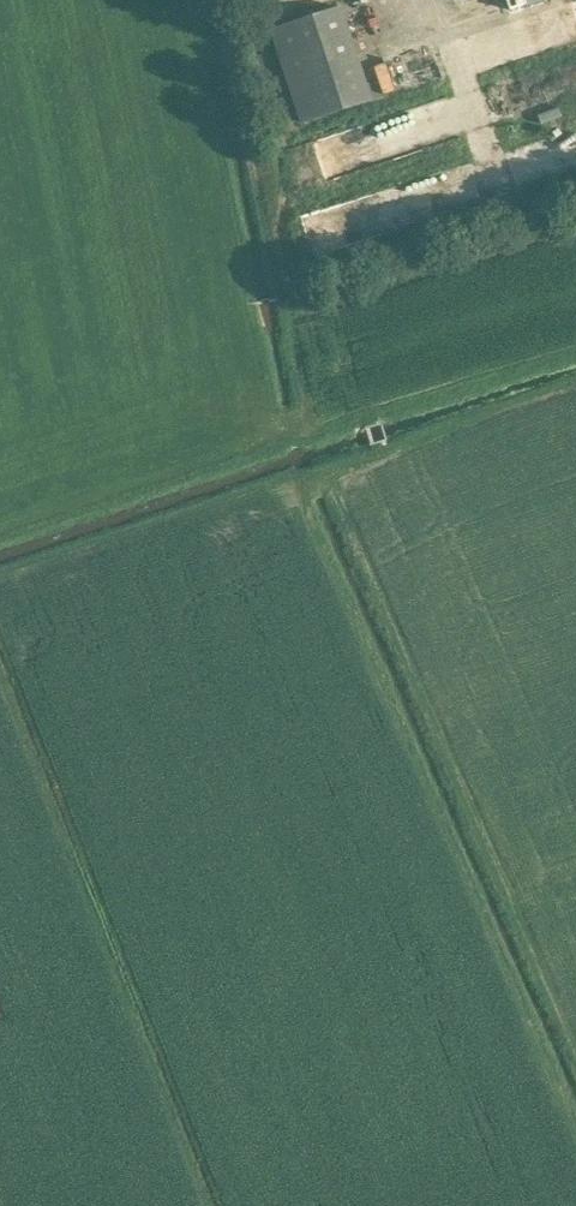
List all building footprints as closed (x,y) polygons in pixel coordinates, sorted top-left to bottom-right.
[(511,10),(527,4),(528,6),(544,1),(544,0),(508,0),(511,10)] [(374,99),(343,5),(271,28),(302,123),(374,99)] [(419,76),(422,84),(436,79),(434,71),(419,76)]
